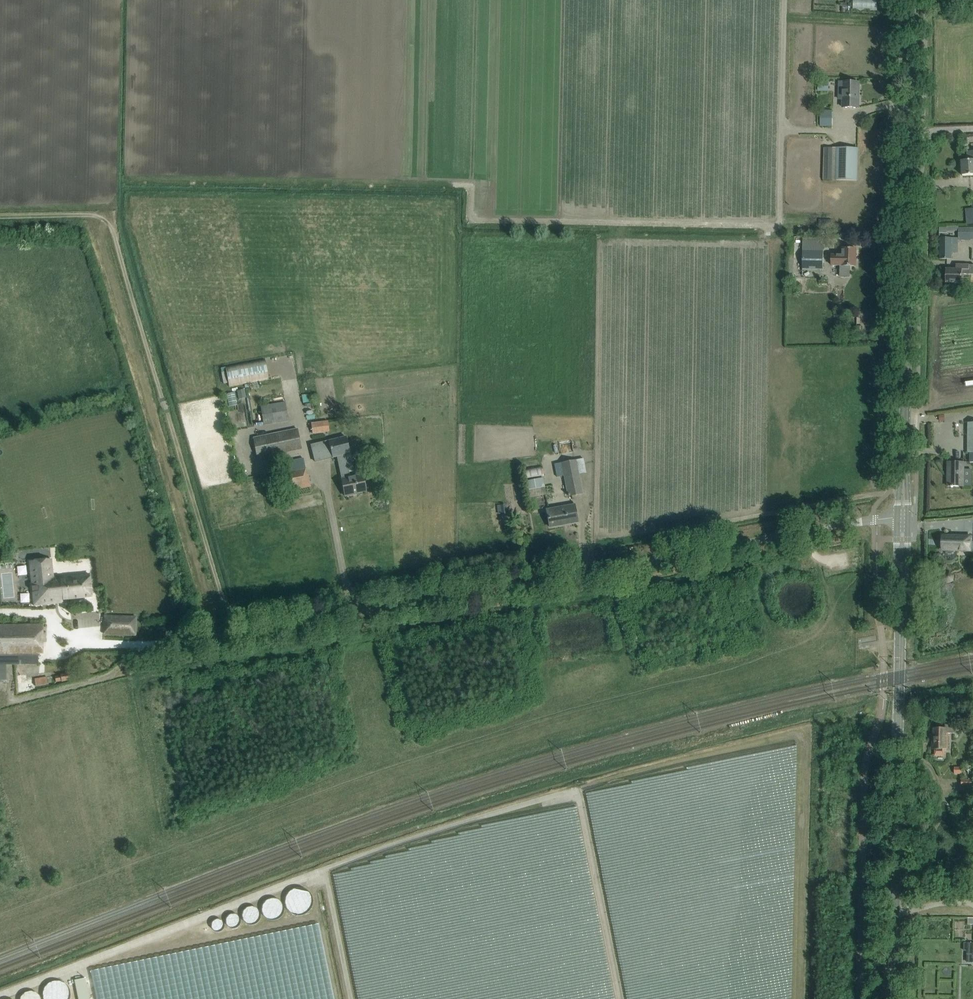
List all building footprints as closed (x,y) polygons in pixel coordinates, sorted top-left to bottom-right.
[(827,82),(817,82),(817,90),(827,90),(827,82)] [(843,82),(839,82),(839,99),(843,99),(843,108),(858,108),(859,82),(843,82)] [(832,118),(821,118),(821,126),(832,126),(832,118)] [(824,148),(823,180),(836,180),(857,180),(857,148),(837,148),(824,148)] [(968,160),(961,161),(962,176),(972,175),(972,151),(967,151),(968,160)] [(971,228),(959,228),(959,240),(971,240),(971,228)] [(958,238),(940,238),(940,259),(952,259),(952,244),(958,244),(958,238)] [(856,266),(856,249),(843,248),(843,255),(833,255),(833,266),(840,266),(839,277),(850,277),(850,266),(856,266)] [(821,268),(821,250),(801,250),(801,268),(821,268)] [(969,265),(956,264),(956,269),(946,269),(946,283),(962,283),(962,274),(969,274),(972,274),(972,265),(969,265)] [(225,368),(221,369),(222,373),(221,373),(223,384),(228,383),(229,387),(269,380),(265,359),(225,367),(225,368)] [(285,402),(261,406),(264,425),(288,421),(285,402)] [(323,422),(312,423),(313,433),(324,432),(323,422)] [(297,428),(290,430),(277,433),(253,438),(257,458),(302,449),(297,428)] [(311,446),(315,462),(337,456),(342,455),(350,453),(346,437),(311,446)] [(373,447),(365,449),(367,456),(374,454),(373,447)] [(342,455),(337,456),(342,479),(341,479),(345,496),(357,494),(357,493),(366,491),(362,475),(350,478),(345,454),(342,455)] [(310,486),(309,480),(308,475),(307,475),(303,458),(281,463),(287,491),(310,486)] [(576,460),(555,464),(557,477),(564,475),(568,496),(583,493),(579,473),(587,472),(584,458),(576,459),(576,460)] [(964,462),(948,462),(947,486),(951,486),(951,487),(953,487),(953,486),(963,486),(964,462)] [(525,480),(544,476),(542,466),(523,470),(525,480)] [(525,481),(528,498),(546,495),(543,478),(525,481)] [(547,510),(550,527),(577,522),(574,505),(547,510)] [(501,508),(501,516),(509,516),(509,508),(501,508)] [(970,550),(970,536),(942,536),(942,550),(946,550),(946,552),(948,553),(951,553),(953,552),(954,550),(970,550)] [(86,552),(100,551),(99,538),(85,539),(86,552)] [(30,562),(34,605),(63,602),(62,600),(92,597),(90,575),(66,577),(53,578),(51,560),(30,562)] [(136,617),(104,616),(104,634),(135,635),(136,617)] [(0,625),(0,654),(38,653),(43,653),(43,625),(0,625)] [(52,635),(53,660),(80,659),(79,635),(52,635)] [(62,682),(71,680),(70,673),(55,676),(56,682),(62,680),(62,682)] [(36,685),(48,683),(47,677),(35,679),(36,685)] [(956,735),(956,725),(945,724),(945,727),(935,727),(934,749),(935,749),(935,755),(944,755),(944,749),(946,749),(946,743),(950,743),(950,735),(956,735)] [(964,951),(972,951),(972,943),(964,943),(964,951)]
